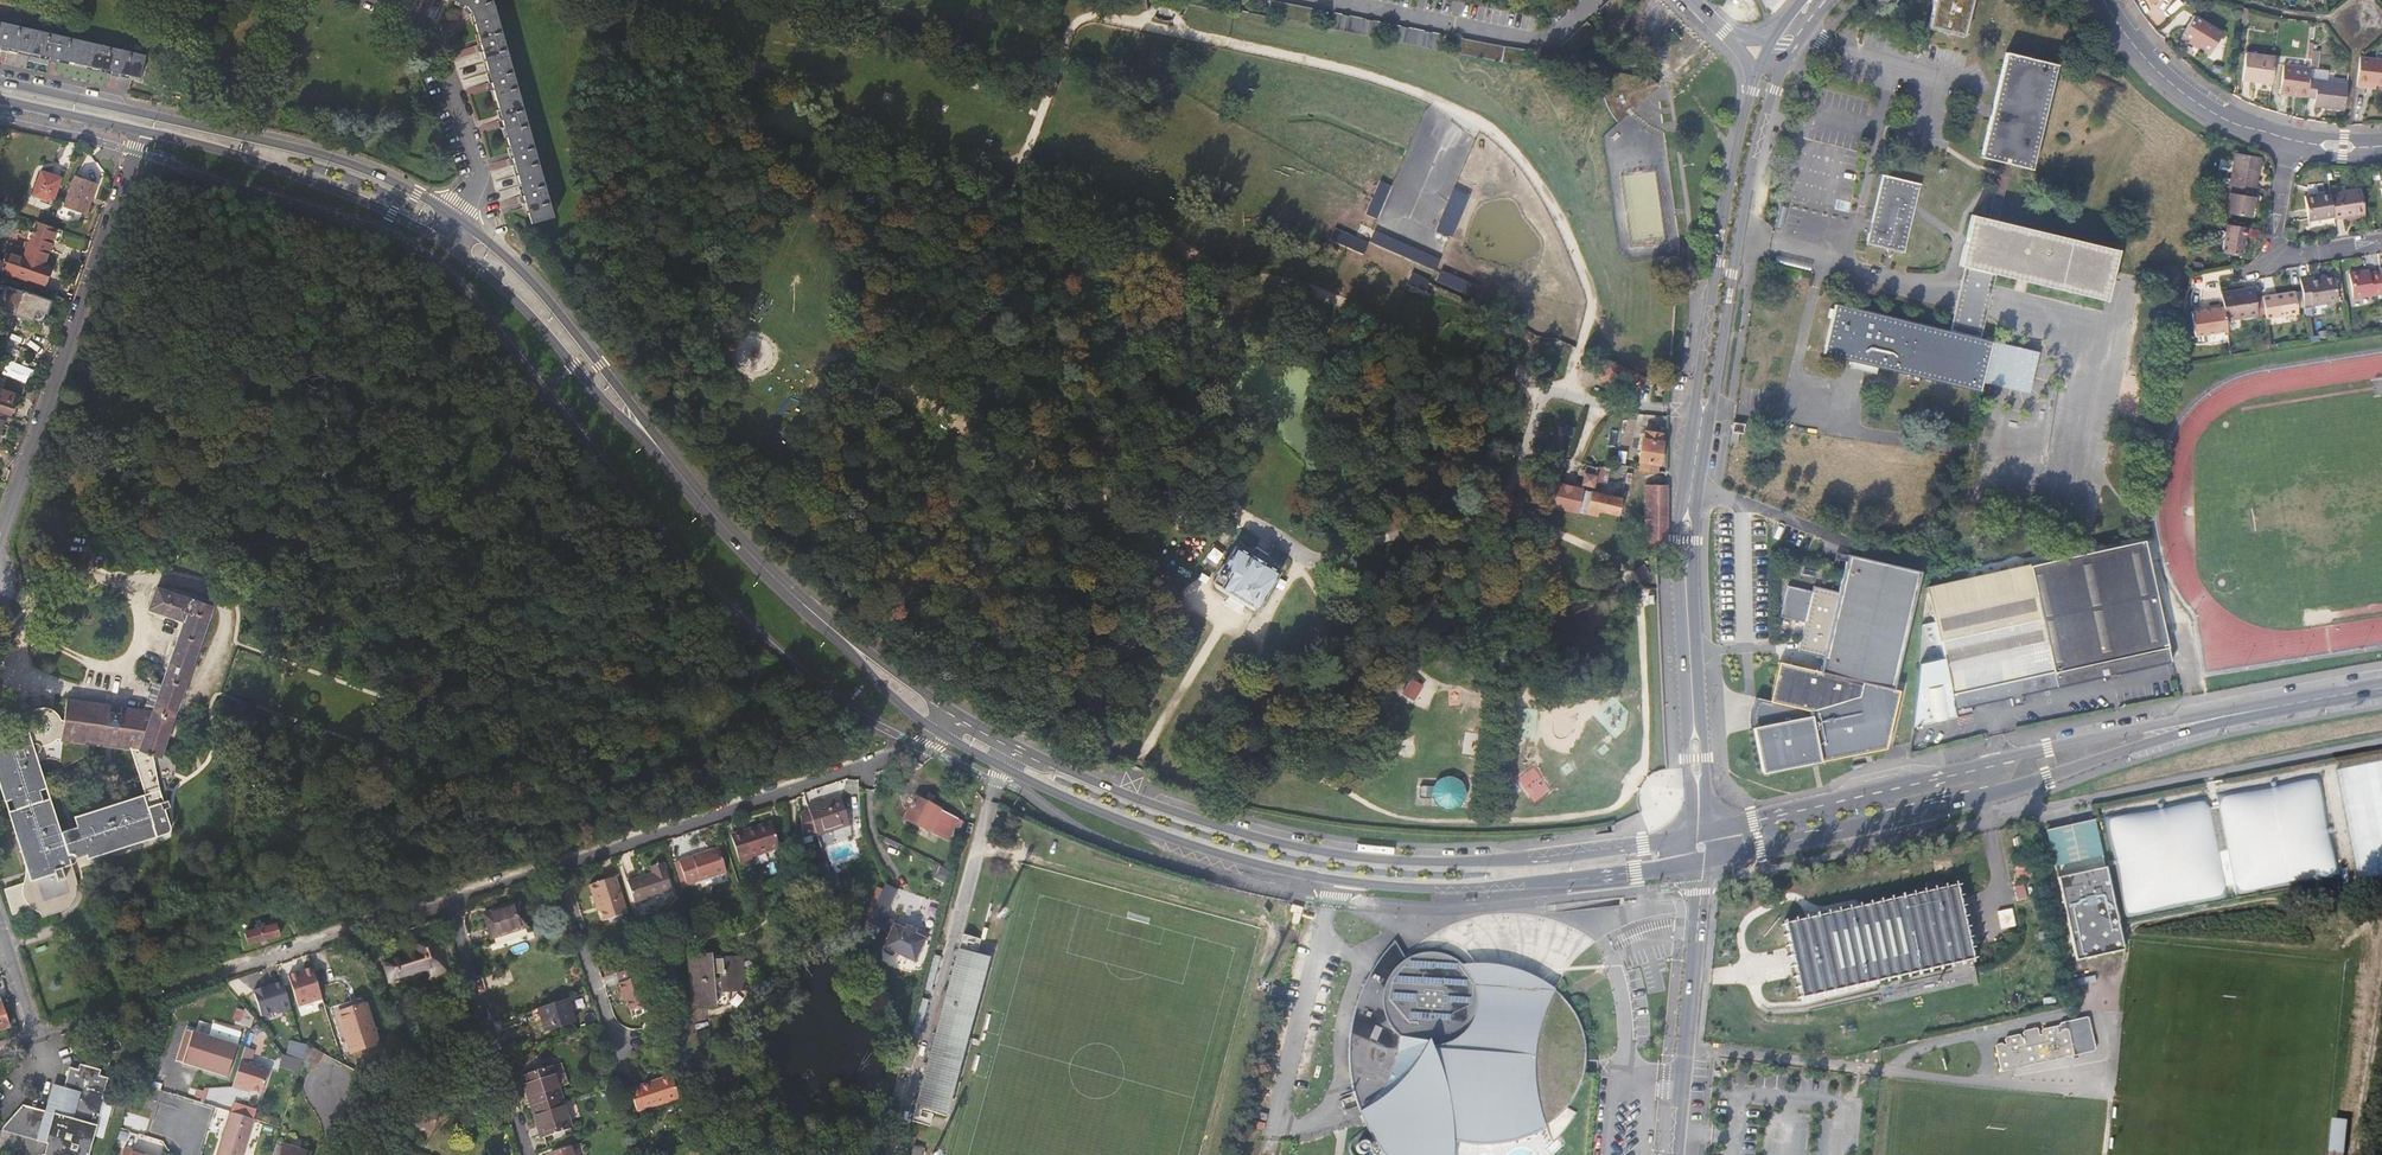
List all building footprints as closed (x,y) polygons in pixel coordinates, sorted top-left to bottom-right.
[(466,5),(472,12),(532,224),(554,218),(495,7),(492,1),(492,0),(454,0),(466,5)] [(1928,28),(1964,37),(1973,0),(1935,0),(1928,28)] [(1331,13),(1328,29),(1375,38),(1378,22),(1331,13)] [(2194,17),(2183,36),(2202,47),(2200,50),(2210,56),(2223,34),(2194,17)] [(0,21),(0,44),(141,77),(146,55),(0,21)] [(1389,25),(1387,40),(1434,50),(1436,34),(1389,25)] [(1457,38),(1453,54),(1496,62),(1501,63),(1528,66),(1530,51),(1501,47),(1457,38)] [(2002,162),(2011,164),(2032,169),(2057,64),(2007,52),(1981,157),(2002,162)] [(2243,80),(2272,84),(2276,57),(2246,53),(2243,80)] [(2361,58),(2357,87),(2367,89),(2367,85),(2381,87),(2381,61),(2361,58)] [(2292,91),(2308,93),(2310,78),(2312,67),(2285,64),(2281,92),(2292,94),(2292,91)] [(754,84),(755,72),(742,70),(741,83),(754,84)] [(1633,113),(1635,112),(1634,108),(1654,96),(1656,93),(1658,90),(1657,87),(1655,85),(1652,83),(1649,84),(1648,79),(1602,70),(1602,84),(1604,98),(1607,111),(1613,126),(1622,120),(1621,117),(1626,113),(1628,116),(1633,113)] [(2349,83),(2310,78),(2308,93),(2308,96),(2317,97),(2316,101),(2329,102),(2328,107),(2346,109),(2349,83)] [(1635,112),(1661,96),(1662,95),(1664,92),(1664,88),(1663,86),(1661,82),(1658,80),(1648,79),(1649,84),(1652,83),(1655,85),(1657,87),(1658,90),(1656,93),(1654,96),(1634,108),(1635,112)] [(2235,153),(2229,184),(2234,185),(2251,188),(2255,189),(2260,158),(2235,153)] [(2002,162),(1989,218),(1998,220),(2011,164),(2002,162)] [(42,172),(34,194),(53,201),(61,179),(42,172)] [(1883,174),(1867,243),(1904,252),(1921,183),(1883,174)] [(76,177),(65,206),(86,213),(96,185),(76,177)] [(1381,180),(1366,213),(1378,218),(1393,185),(1381,180)] [(2250,197),(2251,188),(2234,185),(2233,193),(2228,193),(2225,213),(2250,218),(2254,197),(2250,197)] [(1454,188),(1436,229),(1453,236),(1470,195),(1454,188)] [(2330,194),(2330,189),(2304,193),(2308,217),(2333,213),(2330,194)] [(2335,193),(2330,194),(2333,213),(2334,219),(2364,214),(2361,189),(2335,193)] [(1291,219),(1295,210),(1282,204),(1278,214),(1291,219)] [(1998,220),(1989,218),(1972,214),(1960,265),(1966,267),(1951,330),(1836,303),(1823,355),(1979,392),(1982,381),(2029,392),(2038,352),(1981,337),(1996,274),(2106,300),(2118,250),(1998,220)] [(36,221),(23,258),(44,265),(56,228),(52,227),(36,221)] [(2241,256),(2247,228),(2228,224),(2222,253),(2241,256)] [(1405,257),(1410,246),(1371,228),(1365,239),(1405,257)] [(43,281),(48,267),(44,265),(23,258),(10,253),(5,268),(43,281)] [(1439,258),(1429,254),(1424,265),(1435,271),(1439,258)] [(1425,277),(1429,268),(1417,263),(1413,272),(1425,277)] [(1470,293),(1475,282),(1442,270),(1438,280),(1470,293)] [(2381,272),(2365,274),(2364,271),(2350,273),(2354,298),(2381,294),(2381,278),(2381,272)] [(2308,280),(2301,281),(2305,309),(2339,304),(2335,278),(2309,282),(2308,280)] [(5,286),(0,301),(0,308),(32,319),(35,311),(40,309),(47,312),(51,300),(24,291),(23,292),(5,286)] [(2269,292),(2262,294),(2266,316),(2273,315),(2273,317),(2299,313),(2295,292),(2270,296),(2269,292)] [(2255,295),(2223,299),(2224,306),(2227,325),(2259,320),(2255,295)] [(2196,336),(2228,331),(2227,325),(2224,306),(2192,311),(2196,336)] [(10,358),(3,373),(29,384),(35,369),(10,358)] [(1629,390),(1636,374),(1606,361),(1599,377),(1629,390)] [(11,414),(18,395),(4,390),(0,389),(0,411),(11,414)] [(1746,424),(1734,422),(1733,431),(1745,433),(1746,424)] [(1662,434),(1646,431),(1639,468),(1655,471),(1662,434)] [(1615,534),(1618,535),(1622,538),(1624,530),(1615,528),(1621,499),(1597,493),(1603,467),(1598,468),(1587,466),(1582,490),(1546,482),(1540,504),(1577,512),(1578,512),(1585,513),(1586,514),(1596,516),(1593,529),(1615,534)] [(1646,552),(1658,552),(1667,551),(1667,485),(1647,485),(1646,552)] [(1927,587),(1934,620),(1920,623),(1918,663),(1913,727),(1972,714),(1971,707),(2010,698),(2020,696),(2093,681),(2106,678),(2172,664),(2145,539),(2030,566),(2029,564),(1927,587)] [(1482,563),(1484,551),(1472,549),(1470,561),(1482,563)] [(1257,606),(1277,574),(1237,550),(1227,566),(1224,564),(1218,573),(1219,575),(1218,576),(1215,583),(1222,587),(1223,585),(1257,606)] [(1755,727),(1766,772),(1859,750),(1887,745),(1889,743),(1892,714),(1898,689),(1893,689),(1920,571),(1848,554),(1839,592),(1814,586),(1813,590),(1789,584),(1781,614),(1806,620),(1798,651),(1824,657),(1820,672),(1780,662),(1770,701),(1768,701),(1770,707),(1764,709),(1762,725),(1755,727)] [(216,607),(159,588),(151,610),(162,613),(161,616),(168,619),(168,616),(187,622),(164,686),(156,683),(146,711),(143,728),(149,729),(142,750),(162,758),(165,750),(179,710),(180,711),(185,696),(184,696),(209,622),(211,623),(216,607)] [(1424,685),(1411,677),(1402,693),(1414,701),(1424,685)] [(1768,701),(1770,701),(1741,693),(1740,695),(1736,705),(1735,713),(1735,721),(1736,731),(1755,727),(1762,725),(1764,709),(1770,707),(1768,701)] [(2020,696),(2010,698),(2012,707),(2022,704),(2020,696)] [(123,716),(111,715),(111,707),(69,701),(67,715),(62,740),(96,745),(131,749),(142,750),(149,729),(143,728),(146,711),(124,708),(123,716)] [(94,753),(96,745),(62,740),(67,715),(64,714),(62,713),(59,711),(55,709),(51,708),(47,709),(43,710),(39,712),(35,715),(31,720),(29,725),(22,724),(22,732),(30,732),(43,774),(59,766),(94,753)] [(0,785),(9,812),(21,809),(26,823),(14,828),(32,884),(7,892),(14,915),(30,909),(29,903),(37,900),(39,907),(42,915),(45,918),(49,923),(52,925),(58,927),(62,928),(65,928),(69,926),(74,924),(78,921),(82,916),(84,910),(84,905),(84,900),(71,862),(66,846),(56,814),(45,817),(40,803),(51,799),(43,774),(30,732),(22,732),(22,724),(10,722),(10,733),(0,732),(0,785)] [(166,751),(165,750),(162,758),(142,750),(131,749),(146,796),(150,807),(168,801),(167,799),(165,792),(165,788),(166,784),(168,781),(170,778),(171,775),(173,770),(173,764),(171,759),(169,755),(166,751)] [(1422,785),(1422,794),(1434,794),(1434,806),(1466,805),(1465,775),(1436,776),(1436,784),(1422,785)] [(2126,913),(2229,892),(2222,855),(2215,857),(2209,829),(2217,827),(2209,787),(2105,807),(2126,913)] [(82,841),(87,857),(88,860),(158,836),(156,826),(159,825),(161,830),(162,832),(165,833),(167,832),(169,832),(170,830),(171,827),(165,810),(170,808),(168,801),(150,807),(146,796),(75,819),(82,841)] [(810,810),(801,812),(802,837),(818,833),(819,835),(850,825),(841,798),(810,807),(810,810)] [(916,798),(905,819),(948,841),(959,820),(916,798)] [(56,814),(51,799),(40,803),(45,817),(56,814)] [(9,812),(14,828),(26,823),(21,809),(9,812)] [(732,839),(741,868),(754,864),(751,857),(780,848),(772,822),(744,831),(745,834),(732,839)] [(2047,833),(2059,885),(2107,874),(2095,822),(2047,833)] [(2217,827),(2209,829),(2215,857),(2222,855),(2229,854),(2222,826),(2217,827)] [(71,862),(87,857),(82,841),(66,846),(71,862)] [(680,861),(687,885),(727,872),(720,848),(680,861)] [(687,885),(680,861),(677,862),(684,886),(687,885)] [(653,874),(628,882),(634,902),(672,890),(664,863),(651,867),(653,874)] [(604,921),(628,913),(615,874),(605,877),(606,880),(589,886),(595,904),(599,903),(604,921)] [(2116,915),(2107,874),(2059,885),(2080,974),(2128,963),(2116,915)] [(886,917),(898,890),(885,884),(883,889),(868,922),(881,928),(886,917)] [(1796,974),(1801,998),(1828,992),(1953,964),(1973,960),(1959,897),(1956,885),(1931,891),(1812,918),(1785,924),(1790,948),(1793,960),(1796,974)] [(868,922),(883,889),(878,886),(862,920),(868,922)] [(2022,886),(2013,888),(2018,908),(2027,906),(2022,886)] [(9,917),(14,915),(7,892),(2,894),(9,917)] [(30,909),(39,907),(37,900),(29,903),(30,909)] [(1303,914),(1305,903),(1298,902),(1295,912),(1303,914)] [(485,915),(493,938),(527,928),(519,903),(485,915)] [(601,922),(604,921),(599,903),(595,904),(601,922)] [(895,922),(886,917),(881,928),(891,933),(895,926),(894,925),(895,922)] [(927,940),(916,935),(917,932),(908,928),(907,930),(895,925),(895,926),(891,933),(884,948),(886,949),(887,953),(894,956),(897,954),(916,963),(927,940)] [(277,927),(248,936),(251,946),(280,938),(277,927)] [(1580,1084),(1583,1075),(1585,1067),(1585,1060),(1586,1058),(1586,1049),(1585,1040),(1583,1032),(1580,1024),(1576,1016),(1572,1008),(1566,1001),(1560,994),(1553,988),(1549,995),(1545,1003),(1543,1007),(1534,1006),(1529,1006),(1524,1005),(1519,1007),(1515,1009),(1511,1014),(1497,1013),(1476,1012),(1476,1010),(1478,995),(1469,971),(1463,965),(1446,954),(1444,954),(1440,954),(1434,953),(1429,953),(1425,953),(1419,952),(1415,954),(1410,956),(1405,958),(1397,938),(1383,952),(1371,968),(1362,986),(1355,1004),(1350,1023),(1348,1043),(1349,1063),(1352,1083),(1366,1120),(1367,1122),(1376,1137),(1379,1140),(1389,1152),(1391,1154),(1452,1154),(1453,1138),(1469,1141),(1502,1141),(1518,1137),(1533,1130),(1548,1122),(1561,1112),(1565,1107),(1572,1099),(1576,1092),(1580,1084)] [(389,964),(395,981),(430,969),(433,975),(448,970),(438,941),(420,947),(422,952),(389,964)] [(987,958),(963,952),(957,950),(915,1106),(945,1114),(987,958)] [(1553,988),(1527,974),(1494,965),(1446,954),(1463,965),(1469,971),(1478,995),(1476,1010),(1476,1012),(1497,1013),(1511,1014),(1515,1009),(1519,1007),(1524,1005),(1529,1006),(1534,1006),(1543,1007),(1545,1003),(1549,995),(1553,988)] [(693,1006),(715,1005),(714,992),(745,990),(743,956),(711,959),(711,957),(689,959),(693,1006)] [(292,976),(302,1007),(325,1000),(316,968),(307,971),(307,974),(302,975),(301,973),(292,976)] [(633,968),(619,973),(621,984),(620,984),(625,1001),(627,1000),(631,1011),(649,1005),(640,978),(637,979),(633,968)] [(278,1012),(281,1013),(293,1010),(285,982),(275,985),(276,987),(269,989),(269,987),(256,990),(263,1016),(278,1012)] [(1280,997),(1283,987),(1276,985),(1273,995),(1280,997)] [(547,1032),(575,1023),(568,999),(543,1007),(539,1008),(547,1032)] [(9,1027),(0,1002),(0,1030),(9,1027)] [(367,1006),(339,1014),(351,1053),(378,1044),(367,1006)] [(254,1019),(245,1009),(240,1025),(251,1028),(254,1019)] [(2011,1066),(2011,1063),(2025,1060),(2026,1064),(2027,1065),(2029,1066),(2030,1065),(2045,1062),(2046,1062),(2047,1061),(2048,1059),(2047,1058),(2047,1055),(2061,1051),(2062,1057),(2063,1058),(2066,1058),(2072,1056),(2094,1051),(2096,1048),(2089,1018),(2086,1017),(2061,1022),(2059,1023),(2057,1026),(2053,1027),(2044,1029),(2042,1029),(2042,1031),(2041,1032),(2042,1035),(2040,1035),(2038,1031),(2037,1029),(2035,1029),(2034,1029),(2026,1031),(2025,1031),(2023,1032),(2023,1033),(2024,1035),(2025,1039),(2022,1039),(2021,1037),(2020,1036),(2019,1035),(2017,1035),(2008,1037),(2006,1037),(2005,1039),(2006,1041),(2006,1044),(2003,1045),(2003,1044),(1998,1044),(1997,1045),(1996,1047),(1996,1049),(2001,1069),(2000,1070),(2001,1071),(2002,1071),(2003,1071),(2010,1069),(2012,1069),(2012,1067),(2011,1066)] [(184,1064),(193,1033),(188,1031),(179,1062),(184,1064)] [(230,1078),(240,1047),(193,1033),(184,1064),(230,1078)] [(305,1059),(309,1045),(293,1037),(288,1056),(305,1059)] [(320,1065),(325,1053),(309,1045),(305,1059),(311,1062),(320,1065)] [(242,1062),(251,1065),(255,1051),(246,1048),(242,1062)] [(288,1056),(284,1055),(284,1056),(294,1059),(292,1065),(297,1067),(295,1073),(299,1074),(300,1073),(301,1069),(305,1059),(288,1056)] [(300,1073),(307,1075),(311,1062),(305,1059),(301,1069),(300,1073)] [(263,1095),(270,1071),(251,1065),(242,1062),(234,1089),(244,1092),(245,1090),(251,1092),(263,1095)] [(23,1106),(13,1116),(29,1121),(26,1132),(38,1136),(37,1140),(48,1144),(44,1154),(42,1154),(86,1154),(87,1154),(89,1154),(94,1138),(103,1141),(114,1106),(105,1103),(106,1100),(104,1099),(111,1080),(102,1077),(104,1072),(81,1065),(80,1070),(72,1068),(65,1087),(63,1086),(53,1119),(44,1117),(46,1113),(23,1106)] [(570,1129),(549,1067),(522,1077),(527,1094),(525,1095),(529,1108),(532,1108),(542,1138),(570,1129)] [(406,1073),(411,1091),(426,1086),(421,1069),(406,1073)] [(673,1076),(631,1091),(638,1113),(680,1099),(673,1076)] [(55,1084),(46,1113),(44,1117),(53,1119),(63,1086),(55,1084)] [(256,1111),(236,1106),(231,1112),(253,1118),(256,1111)] [(437,1111),(420,1106),(415,1122),(423,1125),(424,1120),(434,1123),(437,1111)] [(253,1118),(231,1112),(229,1111),(216,1154),(242,1154),(253,1118)] [(29,1121),(13,1116),(3,1126),(5,1130),(37,1140),(38,1136),(26,1132),(29,1121)] [(2330,1154),(2345,1154),(2348,1119),(2333,1118),(2330,1154)] [(1368,1148),(1379,1140),(1376,1137),(1367,1143),(1367,1142),(1366,1142),(1365,1141),(1364,1141),(1363,1140),(1362,1140),(1361,1140),(1360,1140),(1359,1141),(1358,1141),(1357,1142),(1357,1143),(1356,1144),(1356,1145),(1355,1146),(1355,1147),(1355,1148),(1356,1149),(1356,1150),(1357,1151),(1358,1152),(1359,1153),(1360,1153),(1361,1153),(1362,1153),(1363,1153),(1364,1153),(1365,1153),(1365,1152),(1366,1152),(1367,1151),(1368,1150),(1368,1149),(1368,1148)] [(284,1145),(277,1143),(273,1154),(281,1154),(284,1145)] [(284,1145),(281,1154),(310,1154),(311,1153),(284,1145)]
